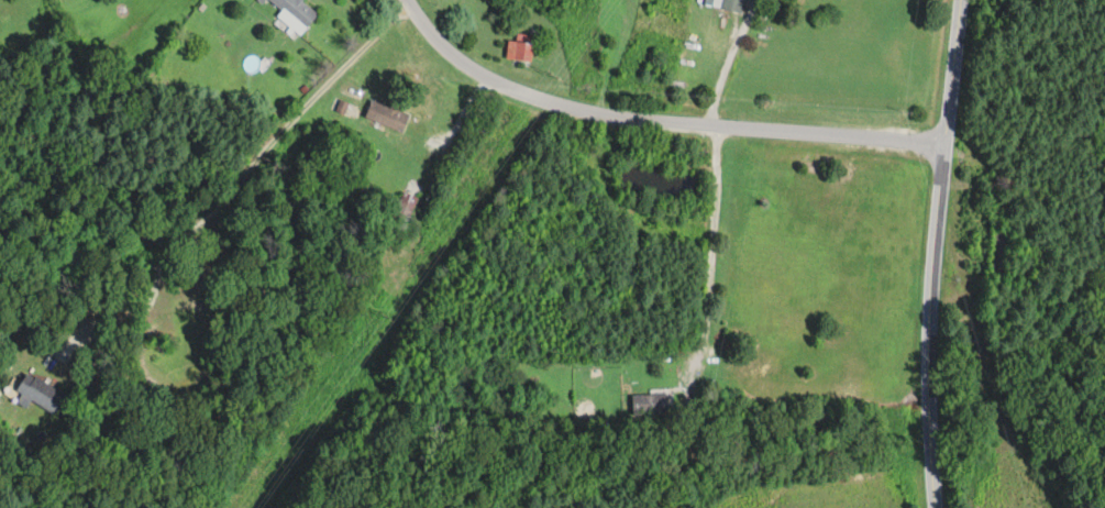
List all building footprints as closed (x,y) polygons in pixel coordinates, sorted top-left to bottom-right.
[(276,14),(301,35),(318,14),(302,0),(268,0),(280,10),(276,14)] [(744,0),(722,0),(720,8),(741,12),(744,0)] [(508,39),(506,58),(534,61),(537,35),(517,32),(516,39),(508,39)] [(410,114),(373,99),(366,117),(403,132),(410,114)] [(408,227),(418,197),(400,191),(391,222),(408,227)] [(64,395),(28,372),(16,391),(22,394),(17,402),(27,408),(31,400),(52,413),(64,395)] [(633,395),(633,415),(669,415),(669,395),(633,395)]
